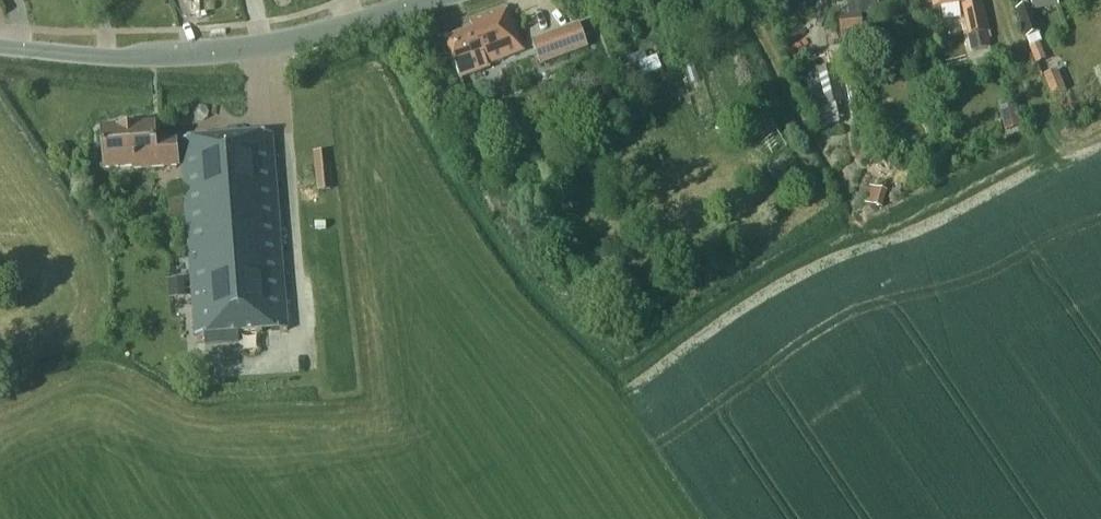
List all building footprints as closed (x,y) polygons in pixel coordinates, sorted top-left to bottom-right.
[(854,1),(848,2),(850,17),(839,19),(841,40),(865,37),(863,16),(880,14),(879,0),(854,0),(854,1)] [(935,10),(970,4),(970,0),(933,0),(935,10)] [(1033,12),(1060,7),(1059,0),(1031,0),(1033,12)] [(973,52),(991,48),(981,3),(963,7),(973,52)] [(1040,34),(1030,7),(1018,12),(1027,38),(1040,34)] [(523,51),(506,8),(470,21),(474,31),(446,41),(461,79),(476,73),(475,70),(523,51)] [(579,25),(533,42),(542,64),(588,48),(579,25)] [(621,71),(626,85),(644,78),(639,64),(621,71)] [(813,111),(817,129),(841,124),(837,106),(843,104),(835,67),(819,71),(827,107),(813,111)] [(1023,127),(1016,101),(998,106),(1006,132),(1023,127)] [(156,144),(155,127),(103,131),(106,170),(135,168),(135,170),(178,167),(176,142),(156,144)] [(196,338),(288,331),(273,135),(181,142),(196,338)] [(879,189),(874,206),(883,209),(888,192),(879,189)] [(169,292),(186,292),(186,280),(169,280),(169,292)]
